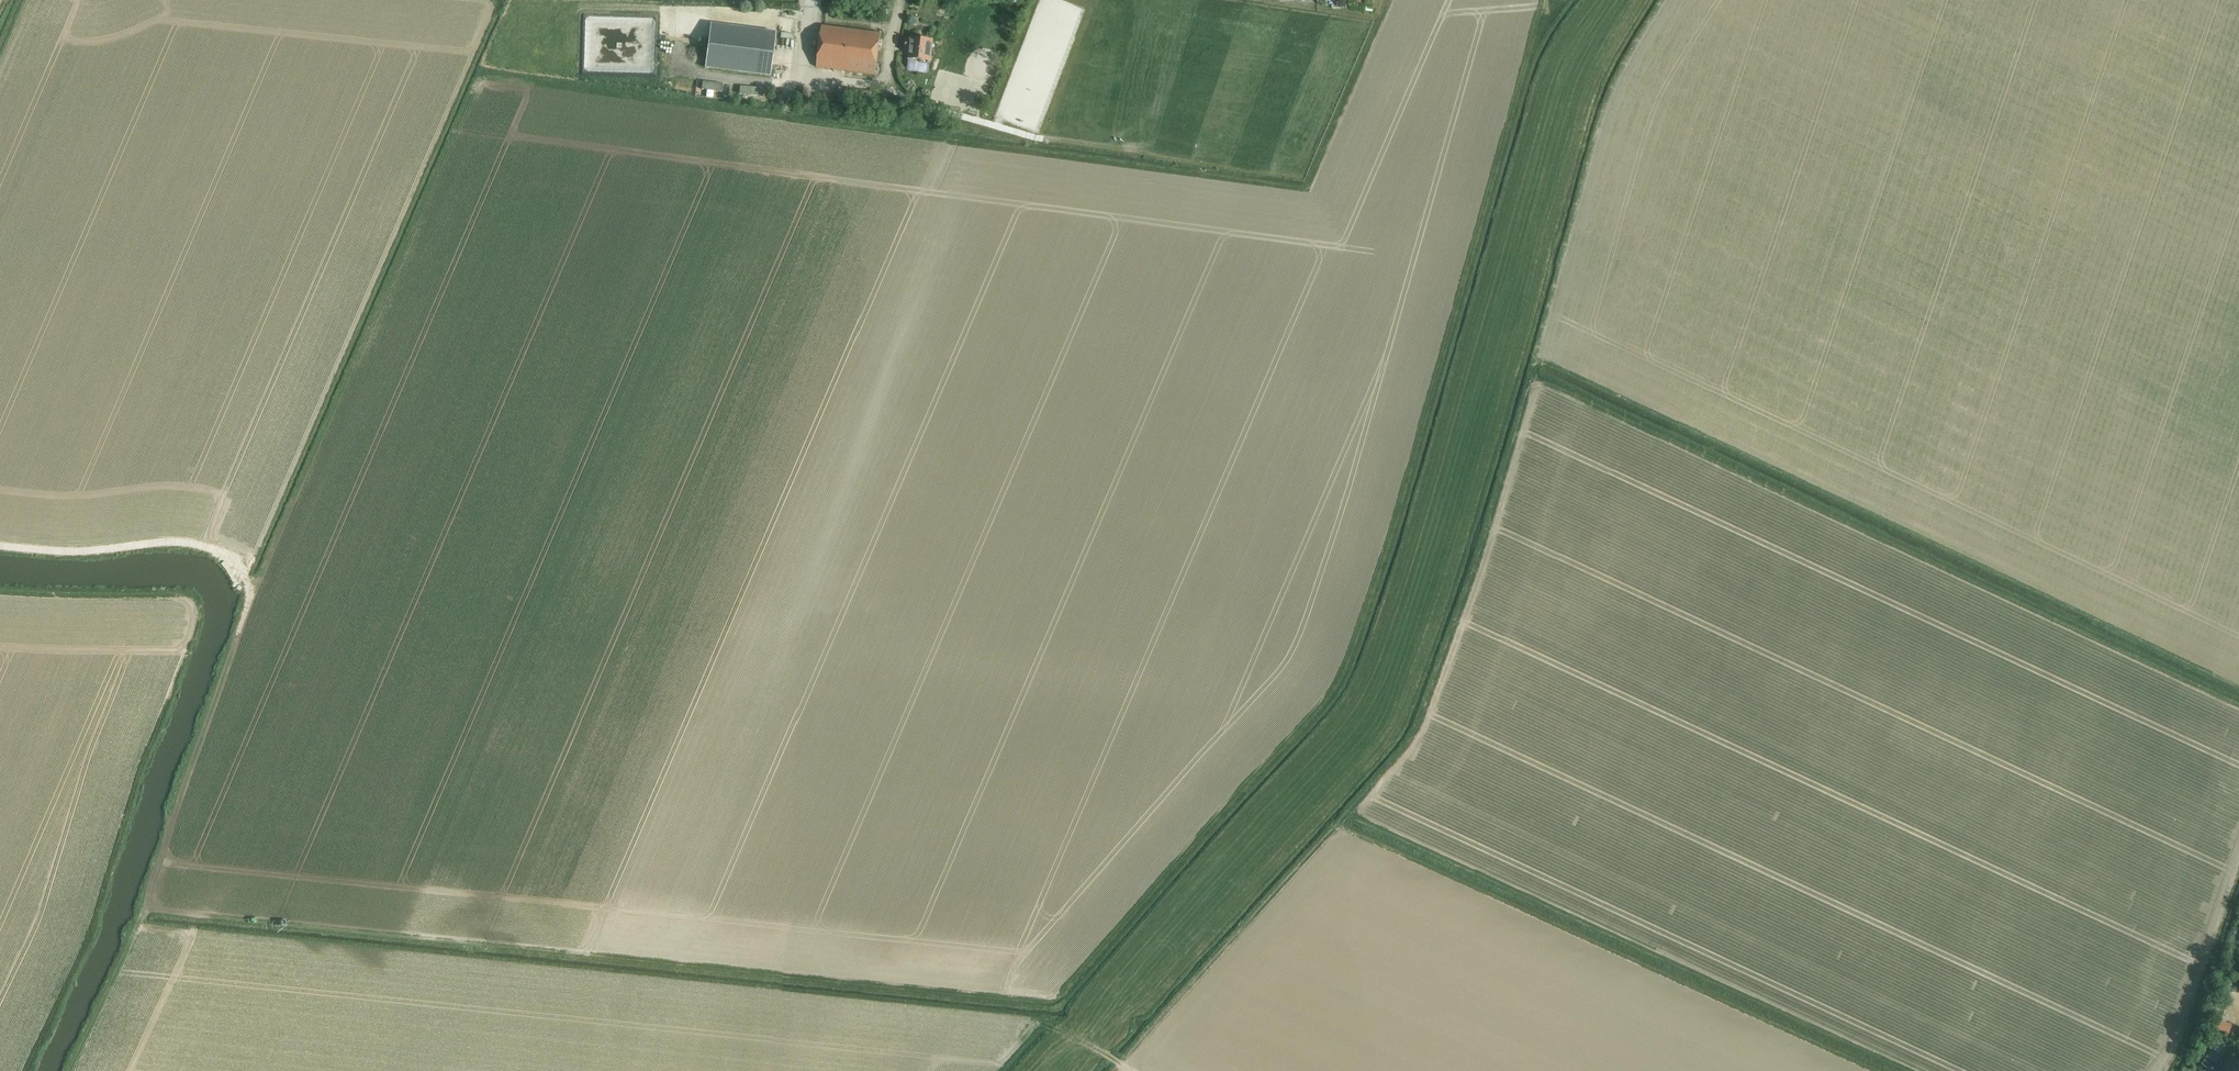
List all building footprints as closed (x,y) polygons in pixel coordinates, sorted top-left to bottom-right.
[(771,76),(777,32),(711,24),(705,68),(771,76)] [(874,75),(878,44),(880,33),(821,25),(816,67),(874,75)] [(929,61),(932,39),(911,37),(910,41),(905,40),(905,47),(910,48),(908,58),(929,61)] [(2220,1058),(2228,1047),(2218,1040),(2201,1064),(2211,1070),(2237,1070),(2238,1068),(2224,1058),(2223,1059),(2220,1058)]
